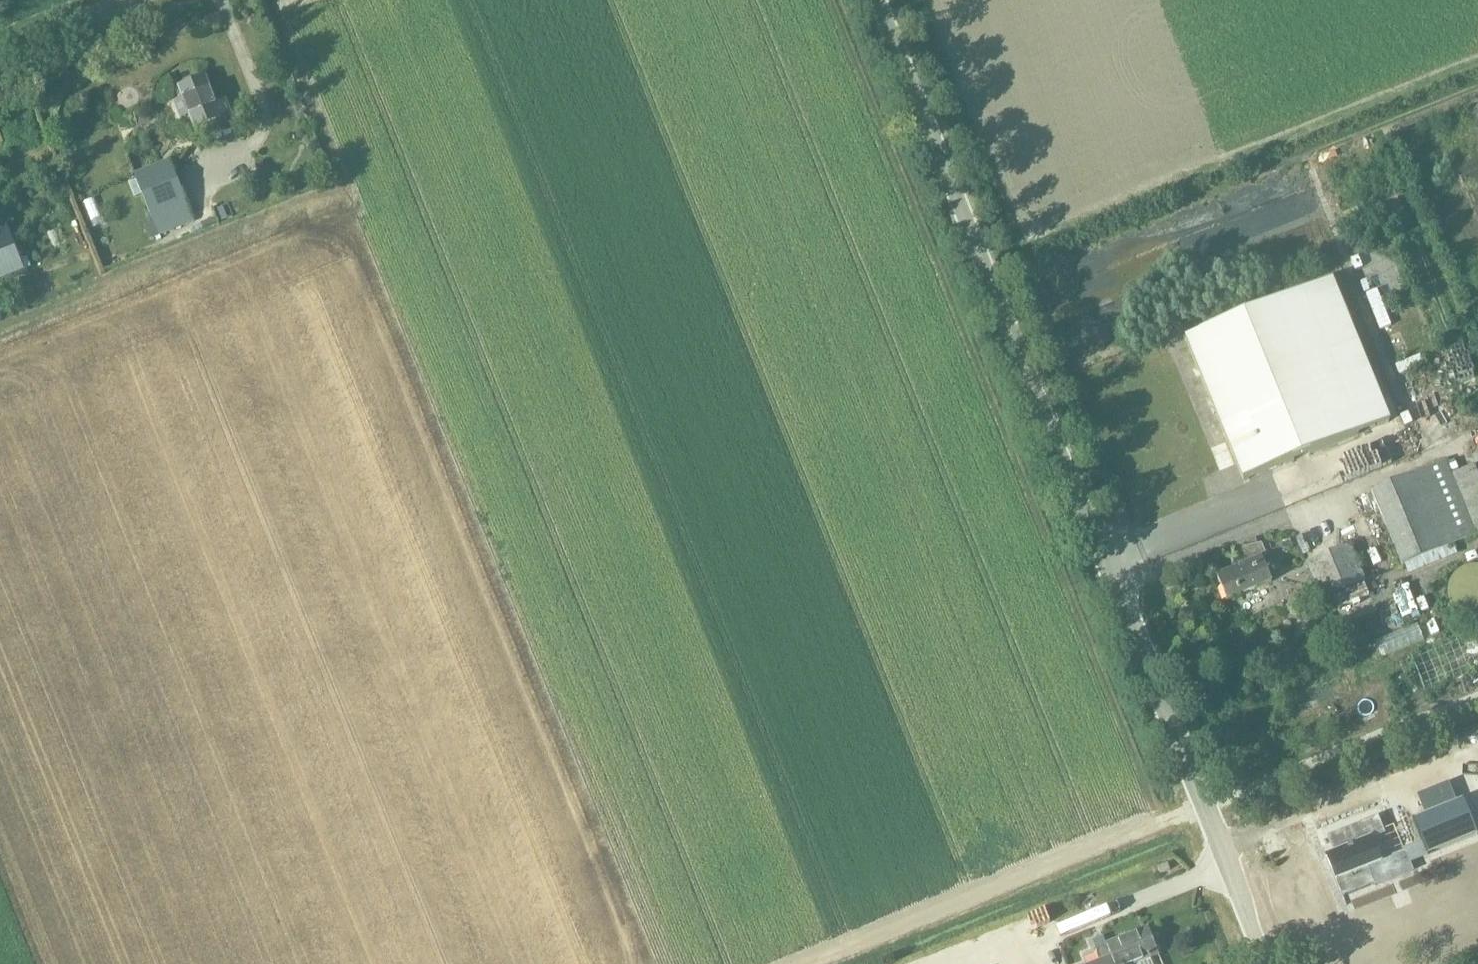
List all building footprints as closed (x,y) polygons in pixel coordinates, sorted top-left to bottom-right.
[(189,114),(194,128),(204,125),(209,138),(235,128),(224,98),(214,102),(204,76),(178,86),(182,97),(173,101),(179,118),(189,114)] [(1371,136),(1361,139),(1366,159),(1377,156),(1371,136)] [(169,161),(133,175),(158,235),(193,221),(187,204),(169,161)] [(1339,209),(1341,220),(1357,217),(1355,206),(1339,209)] [(1390,235),(1405,231),(1402,219),(1386,223),(1390,235)] [(23,269),(6,225),(0,228),(0,278),(23,269)] [(1355,235),(1343,237),(1346,251),(1358,248),(1355,235)] [(1243,481),(1389,421),(1331,279),(1185,339),(1243,481)] [(1379,330),(1390,325),(1373,286),(1361,291),(1379,330)] [(1417,353),(1403,357),(1407,369),(1421,365),(1417,353)] [(1445,461),(1371,491),(1401,565),(1475,535),(1445,461)] [(1226,600),(1271,581),(1261,558),(1266,556),(1261,543),(1242,548),(1245,564),(1216,576),(1226,600)] [(1321,598),(1363,581),(1364,580),(1350,545),(1306,562),(1321,598)] [(1474,564),(1465,566),(1457,571),(1450,578),(1447,587),(1446,596),(1448,605),(1453,613),(1460,619),(1468,623),(1477,624),(1477,564),(1474,564)] [(1419,593),(1411,597),(1404,583),(1377,595),(1392,625),(1426,608),(1419,593)] [(1477,664),(1477,625),(1408,648),(1419,684),(1477,664)] [(1426,854),(1477,834),(1463,799),(1412,818),(1426,854)] [(1330,866),(1342,896),(1374,883),(1367,867),(1381,861),(1371,838),(1384,833),(1377,815),(1327,836),(1329,843),(1333,841),(1337,851),(1326,855),(1330,866)] [(1160,873),(1169,869),(1167,863),(1157,867),(1160,873)] [(1158,954),(1148,928),(1106,945),(1107,945),(1096,950),(1100,961),(1094,963),(1133,963),(1158,954)]
